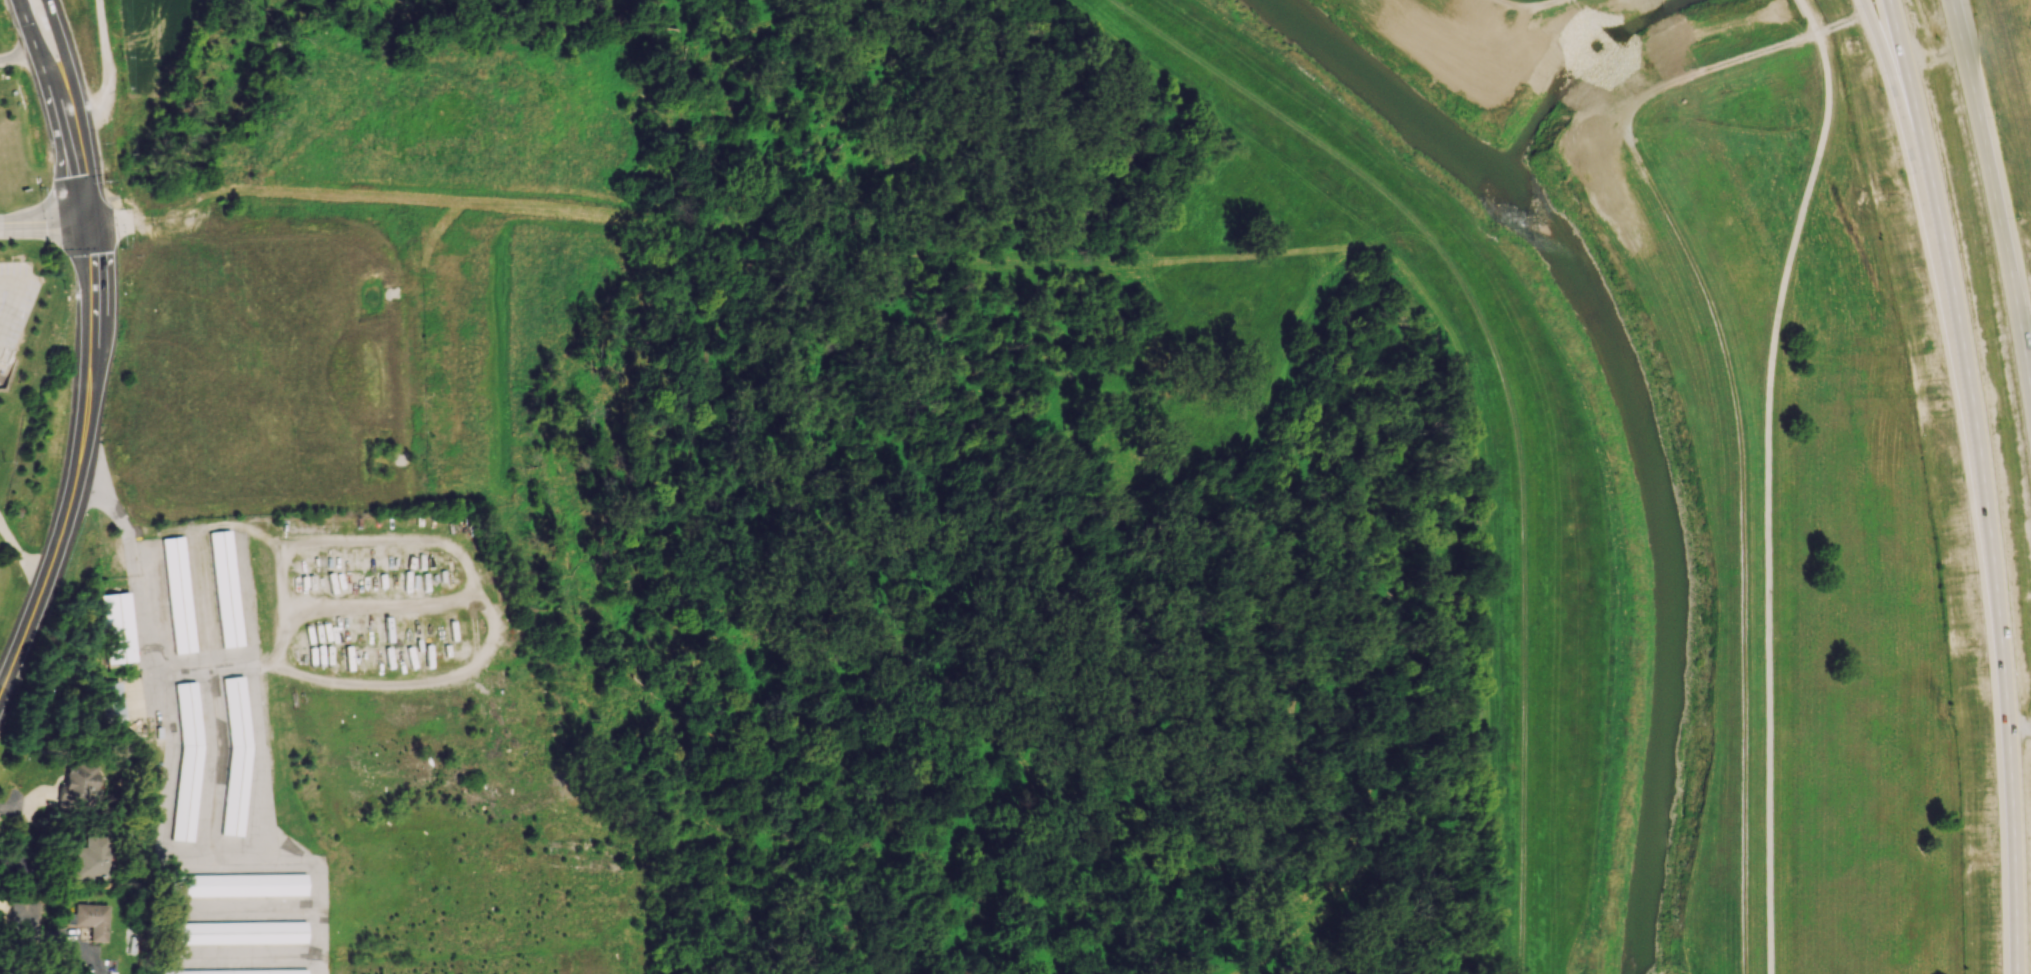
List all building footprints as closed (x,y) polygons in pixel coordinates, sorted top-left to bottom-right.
[(207,532),(228,530),(242,645),(221,647),(207,532)] [(161,538),(182,536),(195,651),(174,654),(161,538)] [(130,592),(103,594),(107,664),(135,662),(130,592)] [(241,676),(250,745),(242,837),(221,835),(229,743),(221,679),(241,676)] [(194,681),(203,745),(192,841),(171,839),(182,742),(174,683),(194,681)] [(63,765),(63,789),(57,789),(57,805),(82,805),(82,789),(93,789),(93,766),(63,765)] [(73,878),(107,878),(107,837),(84,837),(84,847),(73,847),(73,878)] [(306,895),(164,896),(164,873),(305,872),(306,895)] [(105,941),(107,905),(74,903),(73,913),(67,913),(67,925),(89,926),(88,941),(105,941)] [(305,942),(163,943),(163,920),(304,919),(305,942)]
